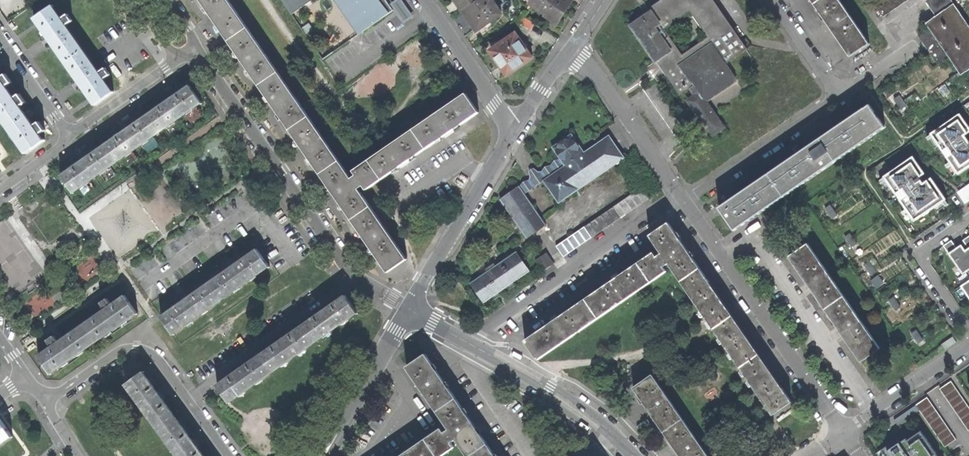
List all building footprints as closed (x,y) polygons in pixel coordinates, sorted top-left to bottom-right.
[(228,42),(247,29),(227,0),(199,0),(210,16),(228,42)] [(290,15),(312,0),(280,0),(290,15)] [(361,32),(392,10),(384,0),(339,0),(361,32)] [(462,9),(476,0),(456,0),(462,9)] [(501,12),(493,0),(476,0),(462,9),(470,21),(476,29),(501,12)] [(571,0),(526,0),(546,14),(545,16),(557,23),(564,12),(572,1),(571,0)] [(695,94),(688,99),(689,101),(690,100),(713,133),(724,125),(705,97),(733,77),(736,80),(737,79),(726,62),(748,48),(734,27),(732,27),(713,0),(660,0),(652,6),(651,5),(649,7),(649,9),(647,10),(645,11),(644,10),(630,20),(632,23),(631,24),(655,59),(659,57),(664,66),(668,71),(667,72),(681,93),(690,87),(695,94)] [(868,42),(839,0),(816,0),(813,2),(832,30),(849,55),(868,42)] [(880,17),(904,0),(882,0),(873,6),(880,17)] [(936,14),(953,2),(952,0),(926,0),(936,14)] [(925,21),(929,27),(918,34),(937,63),(948,55),(958,70),(948,77),(950,80),(968,67),(968,25),(953,2),(936,14),(925,21)] [(50,40),(65,61),(81,50),(64,27),(70,23),(65,16),(60,20),(52,8),(53,8),(52,6),(34,19),(34,20),(36,19),(50,40)] [(308,23),(300,29),(305,36),(313,31),(308,23)] [(277,73),(247,29),(228,42),(244,65),(258,85),(277,73)] [(515,30),(511,33),(512,35),(497,44),(497,46),(491,50),(499,62),(507,74),(532,57),(525,47),(526,46),(515,30)] [(112,91),(111,92),(103,80),(108,77),(103,70),(98,74),(81,50),(65,61),(80,82),(95,103),(93,104),(94,105),(113,92),(112,91)] [(274,108),(289,129),(308,117),(277,73),(258,85),(274,108)] [(9,93),(5,88),(11,84),(5,75),(0,79),(0,100),(9,93)] [(200,104),(201,103),(189,86),(188,86),(188,88),(170,100),(169,99),(167,100),(164,102),(165,104),(146,117),(157,132),(199,103),(200,104)] [(9,93),(0,100),(0,115),(26,152),(25,153),(44,140),(43,139),(42,140),(39,136),(45,131),(39,123),(33,127),(28,120),(30,119),(28,117),(26,114),(24,115),(20,108),(26,104),(20,96),(14,100),(9,93)] [(465,94),(413,129),(425,148),(447,133),(478,112),(465,94)] [(871,106),(822,141),(835,160),(884,125),(871,106)] [(935,135),(963,175),(968,171),(968,121),(964,115),(935,135)] [(115,162),(157,132),(146,117),(128,129),(127,128),(124,130),(121,132),(123,134),(104,146),(115,162)] [(308,117),(289,129),(304,152),(319,173),(338,161),(308,117)] [(356,175),(350,178),(357,188),(363,185),(366,189),(396,169),(425,148),(413,129),(353,170),(356,175)] [(552,148),(560,159),(565,166),(543,181),(559,203),(625,158),(609,135),(585,152),(572,134),(552,148)] [(814,146),(770,176),(783,195),(835,160),(822,141),(814,146)] [(74,191),(115,162),(104,146),(85,159),(84,158),(82,160),(79,161),(80,163),(62,175),(60,175),(73,193),(74,192),(74,191)] [(927,173),(915,156),(886,176),(898,194),(902,191),(908,200),(902,205),(914,222),(947,199),(935,181),(930,185),(926,180),(923,175),(927,173)] [(525,194),(543,181),(565,166),(560,159),(536,176),(530,180),(520,187),(520,186),(500,199),(526,238),(546,224),(525,194)] [(338,161),(319,173),(334,195),(351,219),(370,206),(357,188),(350,178),(338,161)] [(734,229),(783,195),(770,176),(731,203),(728,200),(718,207),(734,229)] [(968,203),(968,186),(959,193),(967,204),(968,203)] [(636,192),(643,202),(648,198),(642,188),(636,192)] [(637,205),(643,202),(636,192),(630,196),(637,205)] [(624,200),(631,209),(637,205),(630,196),(624,200)] [(619,204),(625,213),(631,209),(624,200),(619,204)] [(619,204),(613,207),(620,217),(625,213),(619,204)] [(368,244),(387,271),(406,258),(370,206),(351,219),(368,244)] [(620,217),(613,207),(607,211),(614,221),(620,217)] [(607,211),(602,215),(609,225),(614,221),(607,211)] [(602,215),(596,219),(603,229),(609,225),(602,215)] [(603,229),(596,219),(591,222),(598,232),(603,229)] [(612,281),(585,299),(599,319),(667,273),(664,268),(669,266),(772,414),(791,401),(784,391),(781,393),(743,337),(704,282),(707,279),(684,246),(668,222),(649,235),(661,254),(656,257),(653,252),(618,276),(616,274),(613,276),(610,278),(612,281)] [(585,226),(592,236),(598,232),(591,222),(585,226)] [(586,240),(592,236),(585,226),(579,230),(586,240)] [(580,244),(586,240),(579,230),(573,234),(580,244)] [(575,248),(580,244),(573,234),(568,238),(575,248)] [(562,242),(569,252),(575,248),(568,238),(562,242)] [(563,256),(569,252),(562,242),(556,245),(563,256)] [(810,288),(824,309),(844,296),(808,243),(789,256),(810,288)] [(946,247),(966,276),(968,274),(968,251),(967,252),(963,246),(956,250),(952,243),(949,245),(946,247)] [(230,268),(209,283),(220,299),(267,265),(268,267),(269,266),(256,248),(255,249),(256,250),(235,264),(234,263),(232,265),(229,267),(230,268)] [(511,283),(529,271),(516,252),(470,283),(484,302),(494,294),(511,283)] [(548,266),(554,262),(546,252),(541,255),(548,266)] [(543,270),(548,266),(541,255),(535,259),(543,270)] [(174,333),(173,332),(220,299),(209,283),(188,298),(187,296),(183,299),(181,300),(182,302),(162,316),(161,315),(160,316),(173,334),(174,333)] [(103,311),(82,326),(93,342),(136,313),(136,314),(137,313),(125,294),(123,295),(124,296),(112,305),(108,300),(102,304),(106,309),(103,311)] [(321,312),(302,325),(314,341),(356,312),(357,313),(357,312),(344,294),(343,294),(345,296),(326,309),(325,307),(322,309),(320,311),(321,312)] [(860,362),(879,348),(844,296),(824,309),(841,334),(860,362)] [(525,340),(538,360),(599,319),(585,299),(552,322),(550,319),(547,321),(544,323),(546,326),(525,340)] [(279,342),(260,355),(271,371),(314,341),(302,325),(284,338),(283,337),(280,339),(277,340),(279,342)] [(52,373),(51,372),(93,342),(82,326),(62,340),(59,342),(55,337),(49,341),(52,347),(40,355),(39,354),(38,355),(51,373),(52,373)] [(513,351),(512,353),(521,358),(523,354),(516,351),(514,349),(513,351)] [(473,421),(440,373),(426,353),(406,366),(448,428),(444,431),(441,427),(412,446),(398,455),(440,455),(454,446),(451,441),(456,438),(468,455),(497,455),(473,421)] [(230,401),(229,400),(271,371),(260,355),(241,368),(240,366),(237,369),(235,370),(236,372),(218,384),(217,383),(216,384),(229,402),(230,401)] [(127,383),(161,430),(177,419),(162,398),(163,397),(161,395),(159,392),(158,393),(143,372),(127,383)] [(647,408),(662,431),(682,418),(652,374),(633,388),(647,408)] [(953,383),(942,390),(947,397),(958,390),(953,383)] [(962,396),(958,390),(947,397),(951,403),(962,396)] [(966,402),(962,396),(951,403),(955,409),(966,402)] [(929,399),(918,406),(923,414),(934,406),(929,399)] [(966,402),(955,409),(959,415),(968,408),(968,406),(966,402)] [(938,412),(934,406),(923,414),(927,420),(938,412)] [(959,415),(963,421),(968,417),(968,408),(959,415)] [(942,418),(938,412),(927,420),(931,425),(942,418)] [(11,435),(12,436),(13,435),(0,417),(0,442),(11,435)] [(682,418),(662,431),(678,453),(679,455),(708,455),(682,418)] [(946,423),(942,418),(931,425),(935,431),(946,423)] [(179,455),(203,455),(196,446),(197,445),(195,442),(193,440),(192,440),(177,419),(161,430),(179,455)] [(950,429),(946,423),(935,431),(939,437),(950,429)] [(954,435),(950,429),(939,437),(943,443),(954,435)] [(912,440),(922,455),(940,455),(924,432),(912,440)] [(958,440),(954,435),(943,443),(946,448),(958,440)] [(880,454),(881,455),(907,455),(901,448),(897,442),(880,454)]
